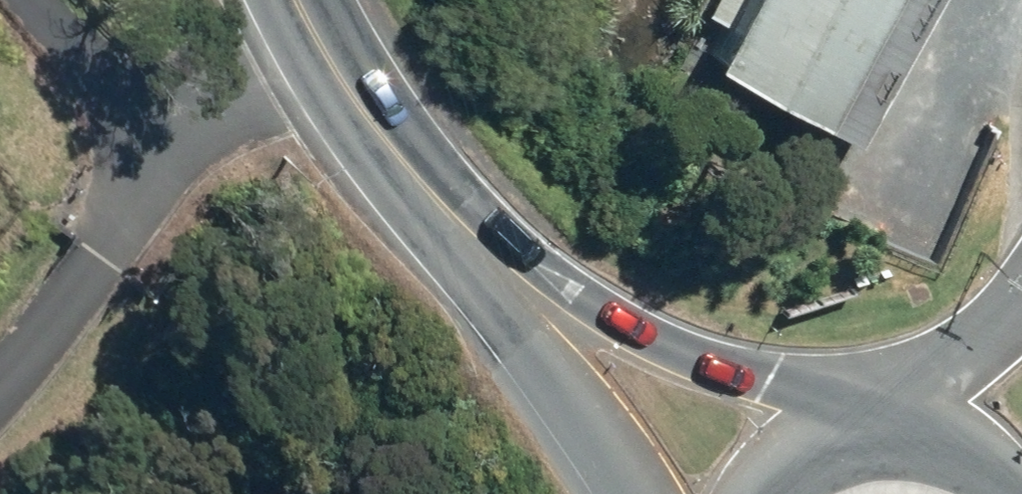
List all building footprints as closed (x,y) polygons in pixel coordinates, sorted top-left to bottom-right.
[(696,41),(853,128),(926,0),(718,0),(696,41)]
